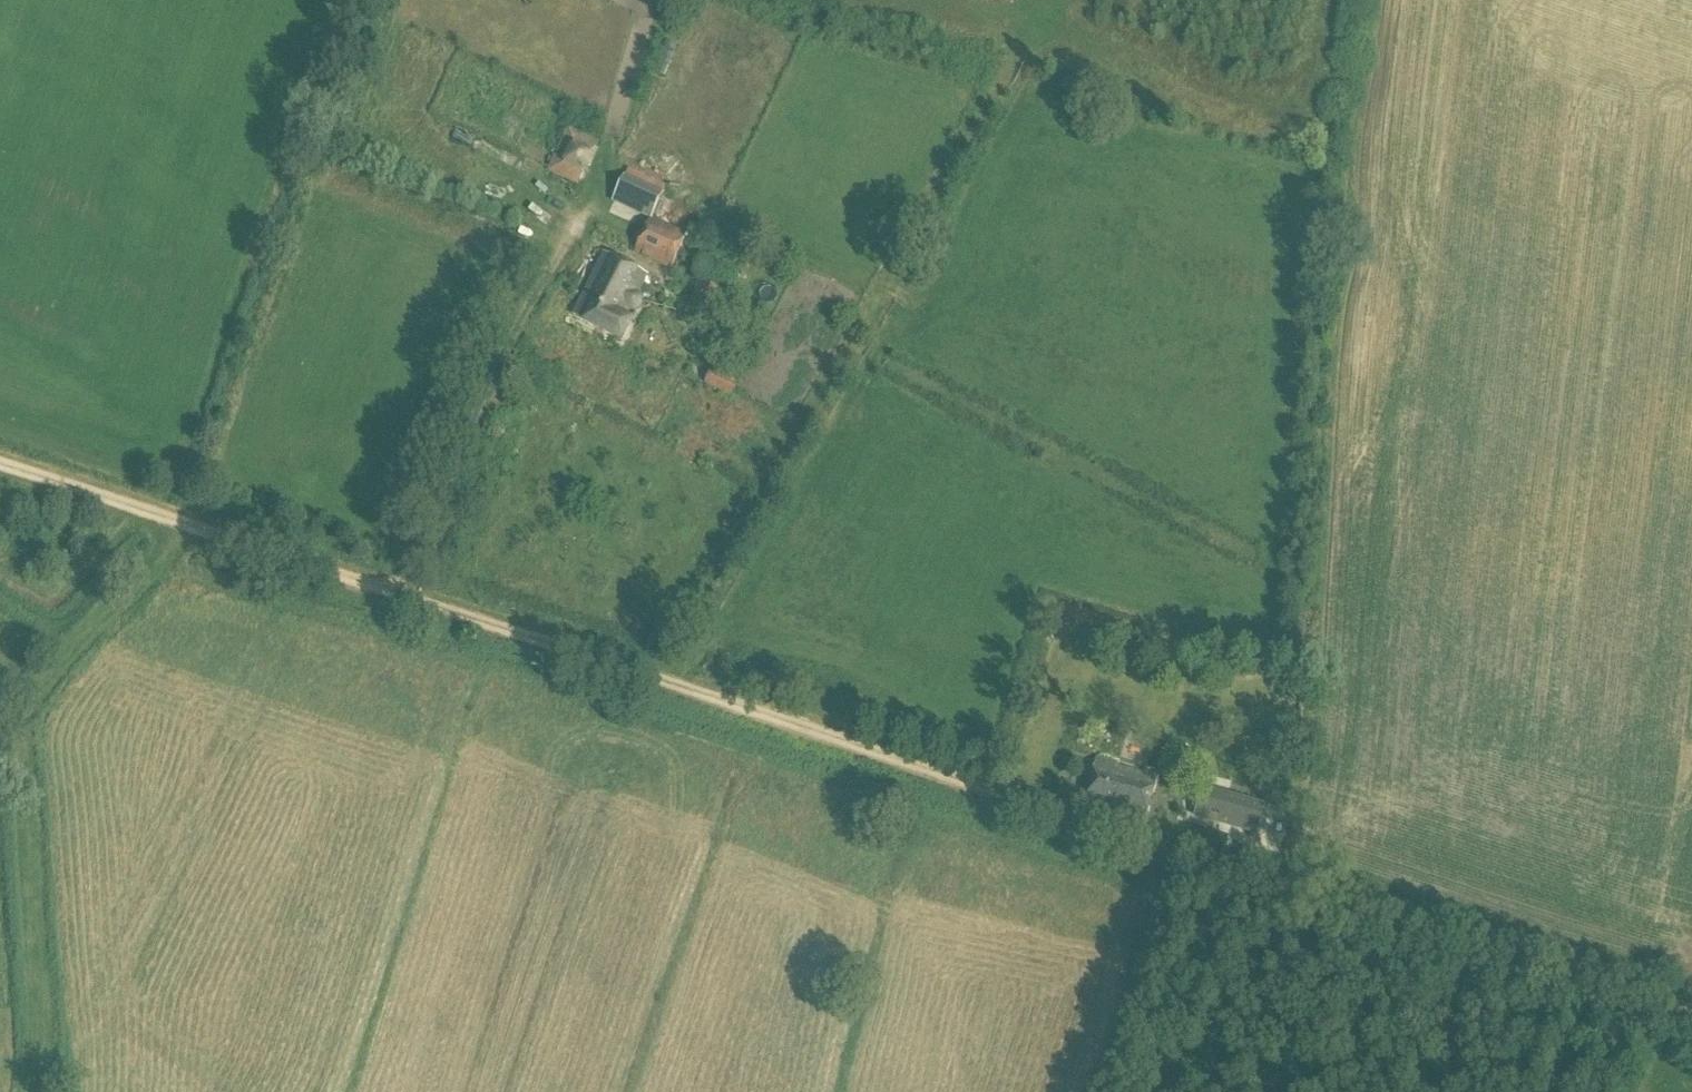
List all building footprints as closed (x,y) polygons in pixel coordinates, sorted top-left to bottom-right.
[(548,171),(578,185),(598,143),(568,128),(548,171)] [(635,253),(672,269),(688,235),(654,219),(666,193),(627,176),(613,203),(650,220),(635,253)] [(639,295),(638,294),(648,276),(605,254),(573,316),(621,340),(634,316),(626,312),(628,308),(629,309),(631,309),(634,309),(635,308),(637,308),(638,307),(639,306),(640,304),(640,303),(641,301),(641,300),(640,298),(640,297),(639,295)] [(706,385),(733,399),(740,384),(713,371),(706,385)] [(1098,760),(1085,806),(1145,823),(1158,777),(1145,773),(1143,779),(1116,771),(1117,765),(1098,760)] [(1203,787),(1194,818),(1257,836),(1266,805),(1203,787)]
